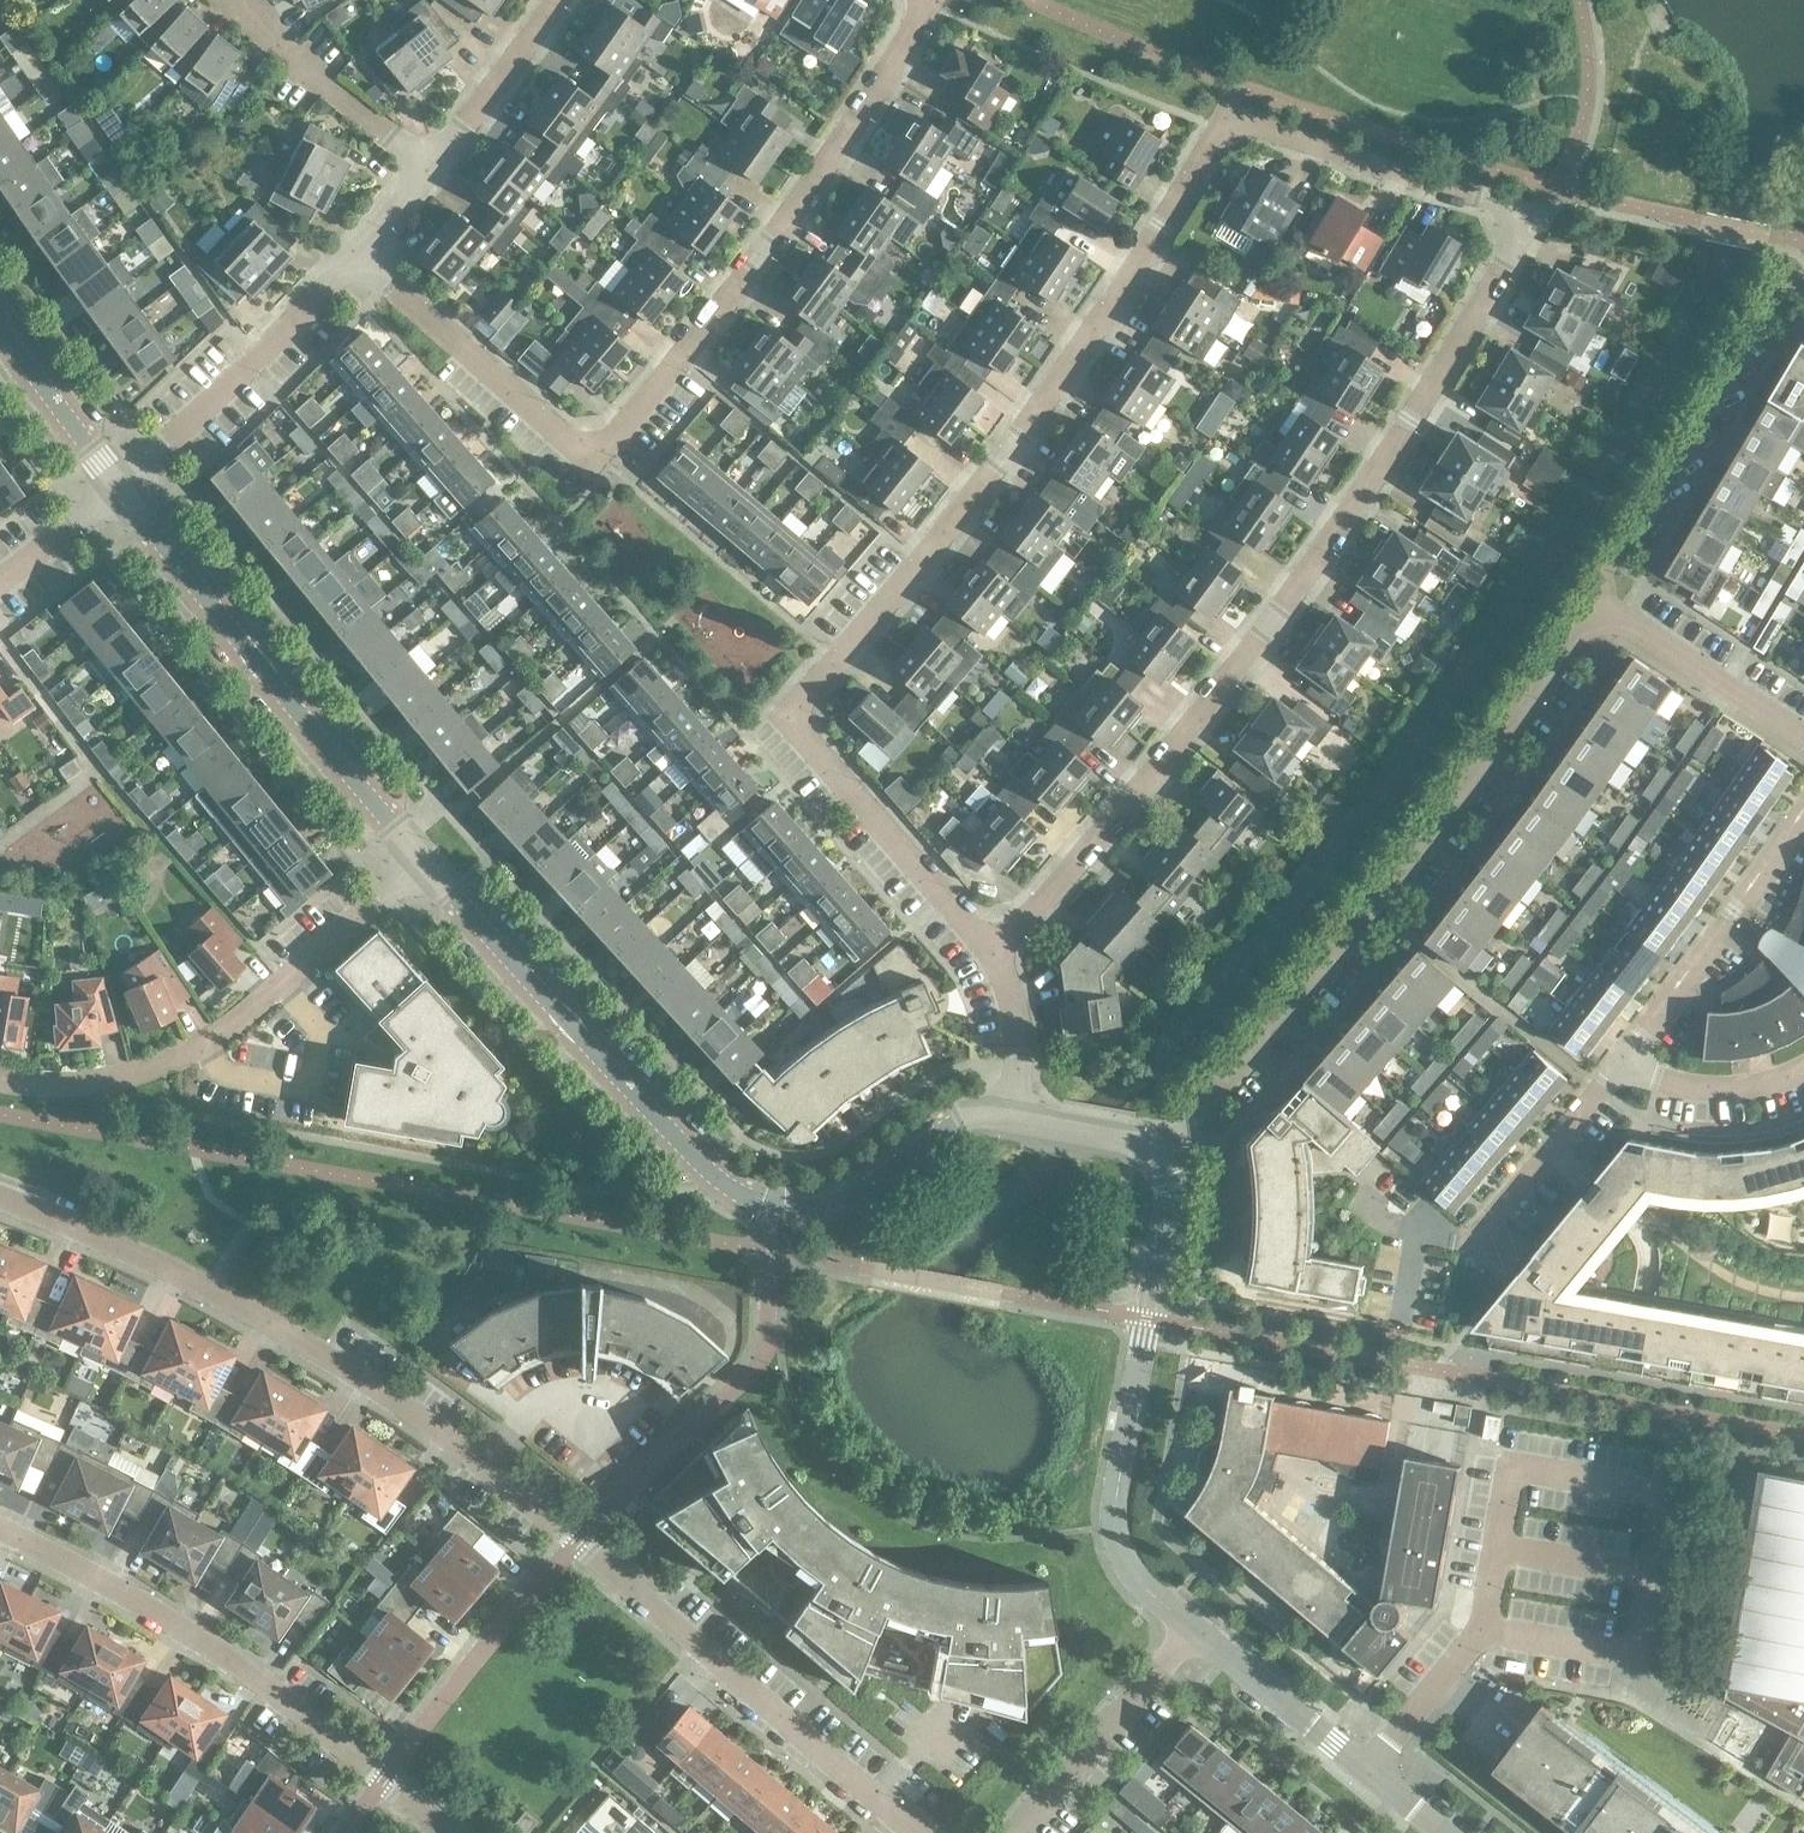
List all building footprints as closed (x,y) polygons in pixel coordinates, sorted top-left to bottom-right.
[(120,15),(135,0),(108,0),(120,15)] [(120,15),(151,48),(186,9),(185,9),(181,13),(172,4),(177,0),(135,0),(120,15)] [(308,11),(330,0),(301,0),(308,11)] [(397,33),(429,73),(451,55),(448,50),(459,41),(426,0),(421,0),(390,25),(397,33)] [(475,23),(484,11),(489,15),(500,0),(442,0),(475,23)] [(753,5),(774,18),(786,0),(756,0),(753,5)] [(845,50),(862,23),(856,19),(866,4),(862,1),(862,0),(837,0),(834,4),(827,0),(803,0),(792,17),(809,28),(810,28),(816,32),(813,38),(835,52),(839,46),(845,50)] [(594,28),(635,57),(650,34),(662,42),(672,28),(644,8),(635,21),(611,5),(594,28)] [(186,9),(151,48),(185,79),(216,37),(212,41),(203,33),(207,28),(186,9)] [(21,35),(15,26),(0,37),(0,39),(5,46),(21,35)] [(593,81),(621,101),(631,88),(626,84),(642,62),(635,57),(594,28),(578,52),(602,69),(593,81)] [(429,73),(397,33),(363,60),(392,96),(404,86),(408,91),(429,73)] [(21,35),(5,46),(11,55),(27,44),(21,35)] [(216,37),(185,79),(179,86),(217,115),(247,67),(235,59),(239,54),(216,37)] [(956,110),(985,129),(1008,94),(994,85),(1002,72),(969,51),(965,57),(956,52),(942,73),(951,79),(947,86),(964,97),(956,110)] [(842,52),(830,71),(834,73),(831,79),(841,85),(844,80),(846,81),(858,62),(842,52)] [(39,93),(55,82),(48,73),(33,85),(39,93)] [(544,98),(590,133),(606,111),(611,114),(621,101),(593,81),(584,93),(561,75),(544,98)] [(55,82),(39,93),(45,102),(61,91),(55,82)] [(375,85),(366,92),(373,101),(382,94),(375,85)] [(734,131),(773,159),(790,135),(747,105),(755,93),(743,85),(735,97),(737,98),(721,121),(734,131)] [(541,151),(568,172),(575,177),(585,164),(573,155),(590,133),(544,98),(526,122),(550,139),(541,151)] [(331,108),(320,99),(312,110),(318,115),(325,114),(331,108)] [(899,139),(939,165),(949,150),(965,160),(979,140),(953,123),(945,135),(915,115),(899,139)] [(1055,141),(1066,125),(1049,115),(1039,131),(1055,141)] [(0,119),(0,154),(18,141),(2,118),(0,119)] [(1098,167),(1127,185),(1136,171),(1139,173),(1159,141),(1126,120),(1121,128),(1106,118),(1091,143),(1107,153),(1098,167)] [(72,140),(88,129),(82,120),(66,132),(72,140)] [(290,162),(336,187),(349,162),(344,159),(351,145),(310,124),(290,162)] [(221,143),(216,127),(199,133),(205,148),(221,143)] [(88,129),(72,140),(78,149),(94,138),(88,129)] [(773,159),(734,131),(717,155),(756,183),(773,159)] [(939,165),(899,139),(883,163),(923,190),(939,165)] [(0,154),(0,185),(2,188),(35,165),(18,141),(0,154)] [(491,167),(529,198),(546,176),(558,185),(568,172),(541,151),(531,163),(509,144),(491,167)] [(702,144),(694,155),(693,156),(705,164),(713,153),(702,144)] [(683,202),(721,230),(738,207),(700,179),(697,176),(705,164),(693,156),(694,155),(685,149),(676,161),(683,165),(676,175),(682,186),(690,192),(683,202)] [(336,187),(290,162),(270,200),(310,222),(317,209),(323,212),(336,187)] [(35,165),(2,188),(18,212),(51,189),(35,165)] [(486,219),(512,241),(523,228),(518,225),(536,203),(529,198),(491,167),(473,190),(496,208),(486,219)] [(1258,237),(1273,246),(1297,205),(1282,196),(1287,188),(1285,187),(1287,185),(1271,175),(1269,178),(1252,168),(1243,182),(1241,181),(1231,197),(1234,199),(1223,218),(1230,222),(1229,224),(1248,235),(1249,233),(1257,238),(1258,237)] [(107,189),(123,178),(117,169),(101,181),(107,189)] [(1036,206),(1062,222),(1069,210),(1100,229),(1105,222),(1108,224),(1116,211),(1113,209),(1117,202),(1069,171),(1051,198),(1044,194),(1036,206)] [(251,194),(259,184),(244,172),(236,183),(251,194)] [(123,178),(107,189),(113,198),(129,187),(123,178)] [(153,204),(166,193),(157,182),(144,193),(153,204)] [(851,210),(890,238),(907,214),(923,225),(931,213),(919,204),(905,195),(897,207),(868,187),(851,210)] [(51,189),(18,212),(37,239),(69,216),(51,189)] [(919,204),(931,213),(939,201),(927,192),(919,204)] [(1363,269),(1380,239),(1358,226),(1365,214),(1337,197),(1309,245),(1336,262),(1340,255),(1363,269)] [(227,234),(272,276),(291,256),(286,251),(297,240),(257,202),(227,234)] [(721,230),(683,202),(666,225),(704,254),(721,230)] [(1054,235),(1062,222),(1036,206),(1028,218),(1034,222),(1018,245),(1028,252),(1068,279),(1073,270),(1076,273),(1085,260),(1081,258),(1084,255),(1054,235)] [(882,249),(890,238),(851,210),(835,234),(842,239),(834,251),(880,284),(895,264),(882,249)] [(436,234),(473,266),(491,245),(502,254),(512,241),(486,219),(477,231),(454,212),(436,234)] [(650,213),(642,225),(653,234),(662,222),(650,213)] [(69,216),(37,239),(56,265),(89,242),(69,216)] [(142,238),(158,227),(151,218),(136,230),(142,238)] [(630,271),(667,300),(685,278),(644,245),(653,234),(642,225),(633,218),(624,230),(637,240),(619,262),(630,271)] [(991,236),(976,226),(962,246),(977,257),(991,236)] [(1407,228),(1381,272),(1397,281),(1402,273),(1434,292),(1441,281),(1447,283),(1454,259),(1462,246),(1457,243),(1460,238),(1445,234),(1444,235),(1429,226),(1422,237),(1407,228)] [(158,227),(142,238),(148,247),(164,236),(158,227)] [(272,276),(227,234),(197,265),(237,303),(248,292),(252,296),(272,276)] [(473,266),(436,234),(417,256),(454,288),(473,266)] [(89,242),(56,265),(73,289),(106,265),(89,242)] [(866,304),(880,284),(834,251),(825,262),(818,257),(801,280),(839,308),(846,298),(853,303),(866,304)] [(1009,273),(1000,285),(1014,294),(1022,282),(1052,302),(1054,299),(1057,301),(1065,289),(1062,287),(1068,279),(1028,252),(1012,275),(1009,273)] [(1640,257),(1630,255),(1628,263),(1638,265),(1640,257)] [(106,265),(73,289),(90,312),(123,288),(106,265)] [(175,286),(191,274),(185,266),(169,277),(175,286)] [(1574,280),(1556,270),(1540,298),(1583,322),(1598,295),(1605,299),(1619,276),(1581,267),(1574,280)] [(1244,269),(1234,286),(1252,296),(1262,279),(1244,269)] [(588,293),(599,302),(608,290),(584,271),(575,282),(588,292),(588,293)] [(667,300),(630,271),(612,293),(649,323),(667,300)] [(1167,304),(1208,330),(1223,307),(1227,309),(1239,291),(1225,282),(1222,288),(1196,271),(1187,283),(1183,280),(1167,304)] [(191,274),(175,286),(181,294),(197,283),(191,274)] [(839,308),(801,280),(784,303),(822,331),(839,308)] [(1005,306),(1014,294),(1000,285),(992,297),(995,300),(979,323),(1018,350),(1024,343),(1027,345),(1036,332),(1033,330),(1035,327),(1005,306)] [(123,288),(90,312),(108,335),(140,311),(123,288)] [(503,293),(482,317),(497,329),(518,305),(503,293)] [(575,338),(611,369),(630,347),(590,313),(599,302),(588,293),(579,304),(583,307),(564,329),(575,338)] [(198,318),(214,306),(207,298),(192,309),(198,318)] [(1567,349),(1583,322),(1540,298),(1524,325),(1542,335),(1535,348),(1566,367),(1575,353),(1567,349)] [(1217,337),(1208,330),(1167,304),(1152,328),(1156,331),(1148,343),(1174,361),(1182,348),(1201,360),(1217,337)] [(140,311),(108,335),(125,358),(157,334),(140,311)] [(1018,350),(979,323),(969,316),(945,351),(964,365),(972,353),(1002,374),(1004,371),(1007,373),(1015,361),(1012,358),(1018,350)] [(749,348),(795,384),(807,369),(815,372),(828,355),(817,346),(804,336),(795,347),(767,325),(749,348)] [(1331,369),(1372,395),(1383,377),(1367,360),(1375,348),(1341,325),(1333,338),(1345,346),(1331,369)] [(503,350),(512,339),(500,328),(490,340),(502,351),(503,350)] [(330,361),(347,380),(380,351),(363,332),(330,361)] [(157,334),(125,358),(142,382),(175,358),(157,334)] [(817,346),(828,355),(837,343),(826,334),(817,346)] [(1260,364),(1270,348),(1254,337),(1243,354),(1260,364)] [(611,369),(575,338),(556,360),(592,391),(611,369)] [(1413,348),(1419,352),(1423,344),(1417,341),(1413,348)] [(1119,376),(1159,403),(1175,380),(1165,373),(1174,361),(1148,343),(1140,355),(1135,352),(1119,376)] [(955,376),(964,365),(945,351),(935,344),(927,356),(935,362),(919,385),(928,392),(967,421),(972,413),(975,415),(985,403),(982,401),(984,398),(955,376)] [(1803,418),(1803,345),(1772,399),(1803,418)] [(783,412),(777,407),(795,384),(749,348),(731,370),(772,403),(763,414),(774,423),(783,412)] [(1551,377),(1558,381),(1566,367),(1535,348),(1527,360),(1510,350),(1494,377),(1535,403),(1551,377)] [(380,351),(347,380),(363,398),(396,370),(380,351)] [(1360,413),(1372,395),(1331,369),(1325,378),(1318,373),(1302,398),(1316,408),(1330,417),(1338,405),(1360,413)] [(396,370),(363,398),(379,417),(412,388),(396,370)] [(1580,390),(1586,380),(1573,372),(1567,382),(1580,390)] [(1159,403),(1119,376),(1103,399),(1107,402),(1099,414),(1124,432),(1133,420),(1142,427),(1159,403)] [(1526,433),(1519,429),(1535,403),(1494,377),(1477,405),(1494,415),(1487,428),(1518,447),(1526,433)] [(1221,392),(1224,394),(1234,401),(1243,388),(1229,379),(1221,392)] [(412,388),(379,417),(396,435),(429,406),(412,388)] [(967,421),(928,392),(911,415),(897,404),(888,397),(879,409),(912,434),(921,422),(949,444),(952,441),(955,443),(964,431),(961,429),(967,421)] [(302,419),(319,405),(312,397),(295,411),(302,419)] [(1792,445),(1803,452),(1803,418),(1772,399),(1771,400),(1773,401),(1759,425),(1792,445)] [(319,405),(302,419),(309,427),(326,413),(319,405)] [(429,406),(396,435),(412,454),(445,425),(429,406)] [(1322,430),(1330,417),(1316,408),(1309,420),(1301,415),(1286,437),(1326,464),(1338,447),(1322,430)] [(729,432),(742,416),(734,409),(720,425),(729,432)] [(876,460),(913,490),(919,483),(922,485),(932,473),(929,471),(931,468),(903,445),(912,434),(879,409),(870,420),(882,430),(872,443),(882,452),(876,460)] [(1124,432),(1099,414),(1090,426),(1086,423),(1069,446),(1108,475),(1125,451),(1115,445),(1124,432)] [(742,416),(729,432),(737,439),(751,423),(742,416)] [(1218,425),(1203,416),(1195,428),(1210,437),(1218,425)] [(445,425),(412,454),(428,472),(461,443),(445,425)] [(1744,450),(1777,470),(1792,445),(1759,425),(1744,450)] [(298,445),(308,436),(299,426),(289,435),(298,445)] [(863,455),(852,432),(837,439),(848,462),(863,455)] [(335,456),(351,442),(344,433),(327,448),(335,456)] [(1458,435),(1440,463),(1482,490),(1499,464),(1506,468),(1515,454),(1483,434),(1475,446),(1458,435)] [(308,436),(298,445),(307,456),(317,447),(308,436)] [(1314,482),(1326,464),(1286,437),(1271,459),(1279,464),(1270,476),(1284,486),(1293,473),(1314,482)] [(758,457),(766,464),(780,448),(772,441),(758,457)] [(351,442),(335,456),(342,464),(358,450),(351,442)] [(461,443),(428,472),(444,491),(477,462),(461,443)] [(677,493),(705,459),(686,443),(658,476),(677,493)] [(913,490),(876,460),(858,482),(812,445),(802,457),(845,493),(846,492),(858,502),(868,490),(896,513),(898,510),(901,512),(910,500),(907,498),(913,490)] [(1108,475),(1069,446),(1052,469),(1057,472),(1048,484),(1073,503),(1082,491),(1091,498),(1108,475)] [(780,448),(766,464),(774,471),(788,455),(780,448)] [(1544,448),(1535,462),(1559,477),(1568,462),(1544,448)] [(1730,474),(1763,494),(1777,470),(1744,450),(1730,474)] [(230,500),(262,475),(243,451),(211,477),(230,500)] [(1177,455),(1171,464),(1183,473),(1192,460),(1182,454),(1177,455)] [(705,459),(677,493),(696,509),(724,475),(705,459)] [(477,462),(444,491),(461,510),(494,481),(477,462)] [(1550,492),(1559,477),(1535,462),(1526,477),(1550,492)] [(1472,520),(1465,516),(1482,490),(1440,463),(1422,490),(1439,501),(1431,514),(1463,535),(1472,520)] [(336,489),(346,480),(337,469),(327,478),(336,489)] [(367,493),(383,478),(376,470),(360,484),(367,493)] [(0,475),(0,512),(23,495),(5,471),(0,475)] [(795,489),(803,496),(817,479),(809,472),(795,489)] [(1715,499),(1748,519),(1763,494),(1730,474),(1715,499)] [(248,522),(280,496),(262,475),(230,500),(248,522)] [(724,475),(696,509),(714,525),(743,491),(724,475)] [(1276,498),(1284,486),(1270,476),(1263,487),(1255,482),(1240,504),(1279,532),(1292,515),(1276,498)] [(383,478),(367,493),(374,501),(390,486),(383,478)] [(817,479),(803,496),(811,503),(825,486),(817,479)] [(346,480),(336,489),(345,499),(355,490),(346,480)] [(1017,515),(1055,545),(1073,522),(1064,515),(1073,503),(1048,484),(1039,496),(1035,493),(1017,515)] [(743,491),(714,525),(733,541),(761,507),(743,491)] [(267,544),(298,519),(280,496),(248,522),(267,544)] [(620,556),(652,542),(634,497),(601,511),(620,556)] [(1700,524),(1733,544),(1748,519),(1715,499),(1700,524)] [(488,548),(521,519),(504,500),(471,529),(488,548)] [(832,521),(840,528),(854,511),(846,504),(832,521)] [(1267,550),(1279,532),(1240,504),(1234,513),(1227,508),(1209,533),(1223,543),(1237,553),(1246,541),(1267,550)] [(399,529),(416,515),(408,507),(392,521),(399,529)] [(761,507),(733,541),(752,556),(780,523),(761,507)] [(854,511),(840,528),(848,535),(863,518),(854,511)] [(374,532),(384,523),(375,513),(365,521),(374,532)] [(416,515),(399,529),(406,538),(423,523),(416,515)] [(1055,545),(1017,515),(1000,538),(1004,541),(995,553),(1037,586),(1065,552),(1055,545)] [(285,567),(316,541),(298,519),(267,544),(285,567)] [(521,519),(488,548),(504,567),(537,538),(521,519)] [(384,523),(374,532),(383,542),(393,533),(384,523)] [(770,572),(799,539),(780,523),(752,556),(770,572)] [(1121,537),(1130,543),(1140,531),(1131,524),(1121,537)] [(1685,549),(1718,569),(1733,544),(1700,524),(1685,549)] [(1803,552),(1803,551),(1803,530),(1803,529),(1793,546),(1803,552)] [(1478,588),(1489,572),(1465,556),(1462,561),(1425,535),(1417,547),(1394,531),(1387,542),(1382,539),(1373,553),(1377,556),(1376,558),(1416,586),(1428,569),(1447,582),(1454,572),(1478,588)] [(537,538),(504,567),(520,585),(553,556),(537,538)] [(799,539),(770,572),(789,588),(817,555),(799,539)] [(303,589),(335,564),(316,541),(285,567),(303,589)] [(1228,565),(1237,553),(1223,543),(1215,554),(1208,549),(1192,570),(1231,599),(1243,582),(1228,565)] [(834,574),(841,580),(848,571),(842,566),(845,561),(826,545),(817,555),(789,588),(808,605),(834,574)] [(1482,545),(1474,556),(1490,566),(1497,554),(1482,545)] [(1803,552),(1793,546),(1782,563),(1793,569),(1803,552)] [(1703,594),(1718,569),(1685,549),(1670,574),(1703,594)] [(1080,568),(1101,584),(1114,567),(1094,551),(1080,568)] [(964,583),(1001,613),(1011,621),(1038,587),(1037,586),(995,553),(986,564),(982,561),(964,583)] [(422,566),(418,561),(413,556),(403,564),(412,575),(422,566)] [(553,556),(520,585),(536,604),(569,575),(553,556)] [(1411,607),(1405,602),(1416,586),(1376,558),(1358,584),(1380,600),(1369,616),(1393,633),(1411,607)] [(447,584),(463,569),(456,561),(440,576),(447,584)] [(321,611),(353,586),(335,564),(303,589),(321,611)] [(422,566),(412,575),(421,585),(431,576),(422,566)] [(463,569),(447,584),(454,592),(471,578),(463,569)] [(1218,616),(1231,599),(1192,570),(1176,592),(1183,597),(1174,608),(1188,619),(1197,607),(1218,616)] [(1800,572),(1791,587),(1802,593),(1803,589),(1803,574),(1800,572)] [(569,575),(536,604),(552,622),(585,593),(569,575)] [(1763,595),(1774,602),(1784,585),(1773,578),(1763,595)] [(62,610),(79,631),(111,604),(92,581),(67,602),(63,597),(47,609),(53,617),(62,610)] [(1001,613),(964,583),(946,605),(950,608),(940,620),(964,640),(974,628),(983,635),(1001,613)] [(1109,606),(1119,594),(1106,584),(1096,596),(1109,606)] [(340,634),(371,608),(353,586),(321,611),(340,634)] [(585,593),(552,622),(568,640),(602,611),(585,593)] [(1774,602),(1763,595),(1753,612),(1764,618),(1774,602)] [(479,620),(496,606),(488,598),(472,612),(479,620)] [(1179,631),(1188,619),(1174,608),(1161,598),(1151,610),(1158,615),(1142,635),(1181,665),(1194,649),(1179,631)] [(450,618),(460,609),(451,599),(441,608),(450,618)] [(1773,616),(1784,623),(1793,608),(1782,602),(1773,616)] [(79,631),(97,653),(129,627),(111,604),(79,631)] [(496,606),(479,620),(486,629),(503,614),(496,606)] [(358,656),(389,630),(371,608),(340,634),(358,656)] [(460,609),(450,618),(459,628),(469,620),(460,609)] [(602,611),(568,640),(585,659),(618,630),(602,611)] [(1074,627),(1083,634),(1093,622),(1083,615),(1074,627)] [(1312,639),(1355,670),(1367,654),(1379,662),(1398,636),(1393,633),(1369,616),(1357,632),(1335,616),(1327,626),(1323,623),(1312,639)] [(1784,623),(1773,616),(1764,631),(1775,638),(1784,623)] [(908,649),(945,680),(963,660),(967,664),(973,657),(979,663),(984,657),(964,640),(940,620),(931,631),(927,627),(908,649)] [(97,653),(115,675),(148,649),(129,627),(97,653)] [(376,678),(407,653),(389,630),(358,656),(376,678)] [(618,630),(585,659),(601,678),(634,649),(618,630)] [(512,657),(527,643),(520,635),(504,649),(512,657)] [(1168,682),(1181,665),(1142,635),(1126,657),(1133,662),(1124,673),(1137,684),(1146,672),(1168,682)] [(1355,670),(1312,639),(1301,654),(1305,657),(1297,668),(1319,684),(1311,695),(1339,717),(1355,696),(1343,687),(1355,670)] [(488,661),(498,652),(489,642),(479,651),(488,661)] [(527,643),(512,657),(518,665),(534,651),(527,643)] [(33,649),(22,657),(32,669),(42,661),(33,649)] [(115,675),(133,698),(166,671),(148,649),(115,675)] [(945,680),(908,649),(890,671),(912,689),(902,700),(925,721),(936,709),(927,702),(945,680)] [(498,652),(488,661),(497,672),(507,663),(498,652)] [(394,700),(426,675),(407,653),(376,678),(394,700)] [(609,687),(626,706),(659,677),(643,658),(609,687)] [(1004,672),(1020,686),(1031,674),(1014,660),(1004,672)] [(41,681),(51,673),(42,661),(32,669),(41,681)] [(1619,686),(1658,713),(1675,688),(1636,661),(1619,686)] [(133,698),(152,720),(184,694),(166,671),(133,698)] [(544,694),(560,680),(553,671),(537,686),(544,694)] [(1128,695),(1137,684),(1124,673),(1115,684),(1109,678),(1091,699),(1129,730),(1142,714),(1128,695)] [(413,723),(444,697),(426,675),(394,700),(413,723)] [(626,706),(642,725),(676,696),(659,677),(626,706)] [(560,680),(544,694),(551,702),(567,688),(560,680)] [(5,692),(0,686),(0,706),(0,705),(13,723),(35,707),(18,683),(5,692)] [(526,704),(536,696),(527,685),(517,694),(526,704)] [(1658,713),(1619,686),(1602,709),(1641,736),(1658,713)] [(1129,730),(1091,699),(1078,688),(1052,720),(1055,722),(1085,747),(1095,736),(1116,747),(1129,730)] [(925,721),(902,700),(892,712),(871,693),(849,717),(882,747),(904,723),(915,733),(925,721)] [(152,720),(170,742),(202,716),(184,694),(152,720)] [(66,715),(77,707),(68,695),(58,703),(66,715)] [(536,696),(526,704),(535,715),(545,706),(536,696)] [(642,725),(658,743),(692,714),(676,696),(642,725)] [(431,745),(462,719),(444,697),(413,723),(431,745)] [(1254,724),(1292,754),(1305,737),(1316,746),(1332,726),(1304,704),(1295,715),(1274,698),(1254,724)] [(77,707),(66,715),(83,737),(96,727),(88,716),(85,719),(77,707)] [(618,707),(605,716),(614,728),(627,719),(618,707)] [(1641,736),(1602,709),(1586,733),(1624,760),(1641,736)] [(982,729),(990,720),(977,710),(969,719),(982,729)] [(449,767),(480,742),(489,735),(471,712),(462,719),(431,745),(449,767)] [(667,753),(675,762),(708,733),(692,714),(658,743),(646,754),(655,764),(667,753)] [(170,742),(188,765),(220,738),(202,716),(170,742)] [(586,741),(602,727),(595,719),(578,733),(586,741)] [(1686,733),(1697,741),(1707,726),(1696,719),(1686,733)] [(1076,759),(1085,747),(1055,722),(1038,744),(1047,752),(1039,762),(1076,794),(1090,777),(1076,759)] [(1292,754),(1254,724),(1253,725),(1249,722),(1238,736),(1242,739),(1234,749),(1256,766),(1244,781),(1272,803),(1291,779),(1280,770),(1292,754)] [(602,727),(586,741),(593,749),(609,735),(602,727)] [(1704,742),(1714,749),(1725,734),(1715,727),(1704,742)] [(675,762),(690,780),(724,751),(708,733),(675,762)] [(1624,760),(1586,733),(1569,756),(1608,784),(1624,760)] [(1697,741),(1686,733),(1676,747),(1687,755),(1697,741)] [(188,765),(206,787),(239,760),(220,738),(188,765)] [(573,758),(583,749),(574,738),(564,747),(573,758)] [(977,761),(987,750),(976,740),(967,751),(977,761)] [(101,761),(111,753),(102,741),(92,749),(101,761)] [(480,742),(449,767),(468,790),(499,765),(480,742)] [(1714,749),(1704,742),(1695,755),(1705,762),(1714,749)] [(787,746),(775,755),(788,772),(800,763),(787,746)] [(1744,770),(1780,796),(1794,775),(1786,769),(1789,765),(1761,746),(1744,770)] [(583,749),(573,758),(582,768),(592,759),(583,749)] [(690,780),(707,799),(740,770),(724,751),(690,780)] [(977,762),(965,752),(954,764),(962,771),(970,771),(977,762)] [(111,753),(101,761),(112,775),(119,783),(128,776),(122,767),(111,753)] [(618,778),(634,764),(627,756),(611,770),(618,778)] [(1608,784),(1569,756),(1553,780),(1591,807),(1608,784)] [(66,780),(81,770),(73,759),(58,769),(66,780)] [(206,787),(224,809),(257,783),(239,760),(206,787)] [(1062,810),(1076,794),(1039,762),(1022,781),(1016,776),(1006,787),(1032,810),(1041,799),(1062,810)] [(634,764),(618,778),(625,786),(641,772),(634,764)] [(1653,780),(1664,788),(1674,773),(1663,766),(1653,780)] [(1202,824),(1229,846),(1250,820),(1243,814),(1251,805),(1232,791),(1236,784),(1218,769),(1199,792),(1213,810),(1202,824)] [(1676,783),(1686,789),(1695,776),(1685,769),(1676,783)] [(716,809),(703,820),(696,826),(711,843),(746,813),(739,804),(757,789),(740,770),(707,799),(716,809)] [(1729,790),(1766,816),(1780,796),(1744,770),(1729,790)] [(21,771),(9,779),(19,794),(31,786),(21,771)] [(499,825),(529,798),(509,776),(479,803),(499,825)] [(1591,807),(1553,780),(1536,804),(1574,831),(1591,807)] [(1664,788),(1653,780),(1643,794),(1654,802),(1664,788)] [(611,801),(621,792),(611,781),(601,790),(611,801)] [(224,809),(243,831),(275,805),(257,783),(224,809)] [(1686,789),(1676,783),(1667,795),(1677,802),(1686,789)] [(580,784),(559,802),(569,814),(590,796),(580,784)] [(138,785),(128,794),(138,806),(148,797),(138,785)] [(1610,786),(1605,804),(1623,810),(1629,791),(1610,786)] [(1022,821),(1032,810),(1006,787),(996,799),(990,794),(973,813),(1021,856),(1035,840),(1022,821)] [(1715,810),(1752,836),(1766,816),(1729,790),(1715,810)] [(621,792),(611,801),(620,811),(630,802),(621,792)] [(650,815),(666,800),(659,792),(643,806),(650,815)] [(148,816),(158,808),(148,797),(138,806),(148,816)] [(519,846),(548,819),(529,798),(499,825),(519,846)] [(666,800),(650,815),(657,823),(674,809),(666,800)] [(758,850),(791,821),(775,802),(741,831),(758,850)] [(1574,831),(1536,804),(1519,826),(1556,855),(1574,831)] [(275,805),(243,831),(232,840),(250,863),(293,827),(275,805)] [(1327,818),(1316,809),(1311,815),(1323,824),(1327,818)] [(1648,823),(1658,829),(1667,816),(1657,809),(1648,823)] [(919,832),(927,825),(914,810),(906,817),(919,832)] [(1701,830),(1737,856),(1752,836),(1715,810),(1701,830)] [(1021,856),(973,813),(972,811),(961,823),(953,816),(939,832),(963,859),(977,871),(986,860),(1007,872),(1021,856)] [(1620,827),(1630,835),(1640,820),(1630,813),(1620,827)] [(538,867),(568,840),(548,819),(519,846),(538,867)] [(791,821),(758,850),(774,868),(807,839),(791,821)] [(1658,829),(1648,823),(1639,835),(1649,842),(1658,829)] [(1157,843),(1194,874),(1201,866),(1207,871),(1229,846),(1202,824),(1191,837),(1171,826),(1157,843)] [(649,844),(659,835),(649,825),(639,834),(649,844)] [(1556,855),(1519,826),(1501,849),(1538,878),(1556,855)] [(293,827),(250,863),(269,885),(312,850),(293,827)] [(1630,835),(1620,827),(1610,841),(1620,849),(1630,835)] [(176,829),(166,837),(176,849),(186,840),(176,829)] [(1687,850),(1723,876),(1737,856),(1701,830),(1687,850)] [(659,835),(649,844),(658,854),(668,845),(659,835)] [(807,839),(774,868),(790,887),(824,857),(807,839)] [(185,859),(195,851),(186,840),(176,849),(185,859)] [(558,888),(587,861),(568,840),(538,867),(558,888)] [(1146,890),(1172,913),(1193,887),(1187,882),(1194,874),(1157,843),(1143,859),(1157,877),(1146,890)] [(707,846),(690,860),(698,869),(714,854),(707,846)] [(1620,862),(1630,869),(1639,856),(1630,848),(1620,862)] [(1538,878),(1501,849),(1484,872),(1521,901),(1538,878)] [(287,917),(309,899),(305,894),(330,873),(312,850),(269,885),(286,906),(280,910),(287,917)] [(1673,870),(1709,896),(1723,876),(1687,850),(1673,870)] [(577,910),(607,883),(617,873),(613,868),(608,867),(596,854),(587,861),(558,888),(577,910)] [(824,857),(790,887),(806,905),(840,876),(824,857)] [(1630,869),(1620,862),(1611,874),(1620,882),(1630,869)] [(1584,877),(1594,885),(1605,871),(1594,863),(1584,877)] [(687,887),(697,878),(688,868),(678,877),(687,887)] [(1659,890),(1695,917),(1709,896),(1673,870),(1659,890)] [(214,872),(204,881),(214,893),(224,884),(214,872)] [(1521,901),(1484,872),(1466,895),(1503,924),(1521,901)] [(840,876),(806,905),(823,924),(856,894),(840,876)] [(1594,885),(1584,877),(1573,890),(1583,898),(1594,885)] [(697,878),(687,887),(696,898),(706,889),(697,878)] [(597,931),(626,904),(607,883),(577,910),(597,931)] [(730,906),(747,892),(740,883),(723,898),(730,906)] [(223,903),(233,895),(224,884),(214,893),(223,903)] [(1591,900),(1600,907),(1610,894),(1601,887),(1591,900)] [(1801,899),(1794,917),(1785,934),(1780,940),(1779,940),(1778,939),(1776,939),(1775,940),(1774,940),(1773,940),(1772,942),(1771,944),(1771,945),(1771,947),(1772,948),(1773,949),(1769,956),(1756,970),(1741,982),(1723,993),(1733,1009),(1710,1012),(1705,1060),(1730,1060),(1752,1058),(1773,1052),(1793,1043),(1803,1036),(1803,887),(1801,899)] [(1098,943),(1124,966),(1172,913),(1146,890),(1134,904),(1114,892),(1086,924),(1090,930),(1089,930),(1098,943)] [(1644,910),(1679,937),(1695,917),(1659,890),(1644,910)] [(747,892),(730,906),(738,914),(754,900),(747,892)] [(12,895),(0,893),(0,910),(9,912),(12,895)] [(856,894),(823,924),(838,942),(872,913),(856,894)] [(1503,924),(1466,895),(1448,918),(1485,946),(1503,924)] [(718,903),(716,900),(706,909),(716,920),(726,911),(718,903)] [(1600,907),(1591,900),(1581,912),(1591,920),(1600,907)] [(616,952),(645,925),(626,904),(597,931),(616,952)] [(212,909),(191,926),(177,939),(192,956),(188,959),(209,991),(218,985),(221,988),(244,968),(226,945),(236,936),(212,909)] [(1549,922),(1559,930),(1569,916),(1559,909),(1549,922)] [(1629,929),(1664,956),(1679,937),(1644,910),(1629,929)] [(725,930),(735,922),(726,911),(716,920),(725,930)] [(872,913),(838,942),(855,961),(889,932),(872,913)] [(1485,946),(1448,918),(1430,941),(1467,970),(1485,946)] [(763,943),(779,929),(772,920),(756,935),(763,943)] [(735,922),(725,930),(734,941),(744,932),(735,922)] [(1559,930),(1549,922),(1538,936),(1548,944),(1559,930)] [(636,973),(665,947),(645,925),(616,952),(636,973)] [(1561,938),(1570,946),(1580,933),(1571,926),(1561,938)] [(779,929),(763,943),(770,951),(786,937),(779,929)] [(1614,949),(1649,975),(1664,956),(1629,929),(1614,949)] [(501,1100),(499,1098),(506,1085),(506,1084),(379,930),(335,969),(406,1047),(395,1056),(393,1070),(357,1064),(347,1121),(406,1131),(407,1123),(463,1133),(478,1135),(485,1122),(488,1123),(490,1123),(493,1123),(495,1123),(498,1122),(500,1121),(501,1120),(503,1118),(504,1116),(505,1113),(505,1112),(505,1111),(505,1110),(505,1108),(505,1107),(505,1106),(504,1104),(502,1101),(501,1100)] [(1060,963),(1112,979),(1124,966),(1098,943),(1089,930),(1060,963)] [(1570,946),(1561,938),(1551,951),(1561,958),(1570,946)] [(934,983),(930,979),(899,943),(873,966),(882,988),(886,987),(892,1001),(869,1012),(838,1030),(809,1051),(781,1074),(773,1082),(754,1061),(754,1060),(733,1079),(770,1119),(773,1116),(795,1137),(805,1126),(810,1132),(837,1107),(832,1101),(852,1086),(857,1092),(888,1072),(884,1065),(906,1054),(910,1061),(928,1053),(918,1029),(930,1024),(927,1018),(931,1015),(935,1012),(938,1007),(939,1002),(938,997),(942,996),(940,993),(937,988),(934,983)] [(655,995),(684,968),(665,947),(636,973),(655,995)] [(827,948),(815,955),(826,974),(838,967),(827,948)] [(1600,968),(1634,995),(1649,975),(1614,949),(1600,968)] [(190,997),(158,950),(122,975),(131,989),(126,991),(144,1032),(177,1017),(174,1008),(190,997)] [(1401,975),(1437,1006),(1456,983),(1421,952),(1401,975)] [(763,974),(773,965),(763,954),(753,963),(763,974)] [(1513,968),(1524,976),(1534,962),(1524,954),(1513,968)] [(795,979),(811,965),(804,957),(788,971),(795,979)] [(1081,1001),(1115,996),(1112,979),(1060,963),(1067,1007),(1081,1001)] [(1531,977),(1540,984),(1550,972),(1541,964),(1531,977)] [(773,965),(763,974),(772,984),(782,975),(773,965)] [(811,965),(795,979),(802,988),(819,973),(811,965)] [(674,1016),(704,989),(684,968),(655,995),(674,1016)] [(1524,976),(1513,968),(1503,982),(1513,990),(1524,976)] [(1585,987),(1620,1014),(1634,995),(1600,968),(1585,987)] [(869,982),(862,975),(840,994),(847,1002),(869,982)] [(1437,1006),(1401,975),(1383,997),(1418,1027),(1437,1006)] [(27,998),(15,996),(18,979),(0,976),(0,1042),(6,1044),(5,1047),(23,1050),(27,1027),(22,1026),(27,998)] [(1540,984),(1531,977),(1519,992),(1529,1000),(1540,984)] [(61,1044),(61,1048),(99,1044),(98,1035),(116,1030),(102,979),(75,982),(77,1003),(57,1005),(59,1026),(56,1026),(58,1044),(61,1044)] [(1570,1007),(1605,1034),(1620,1014),(1585,987),(1570,1007)] [(694,1037),(723,1010),(704,989),(674,1016),(694,1037)] [(1081,1001),(1067,1007),(1060,1010),(1064,1039),(1086,1042),(1088,1028),(1119,1024),(1115,996),(1081,1001)] [(801,1017),(811,1008),(801,997),(791,1006),(801,1017)] [(1418,1027),(1383,997),(1364,1018),(1399,1049),(1418,1027)] [(1605,1034),(1570,1007),(1551,1031),(1578,1052),(1581,1048),(1589,1054),(1605,1034)] [(713,1058),(743,1032),(723,1010),(694,1037),(713,1058)] [(1463,1029),(1474,1037),(1487,1022),(1477,1013),(1463,1029)] [(1399,1049),(1364,1018),(1345,1040),(1380,1071),(1399,1049)] [(810,1029),(803,1022),(782,1042),(788,1049),(810,1029)] [(1481,1039),(1490,1047),(1501,1035),(1492,1027),(1481,1039)] [(1474,1037),(1463,1029),(1450,1044),(1460,1053),(1474,1037)] [(754,1060),(754,1061),(762,1053),(743,1032),(713,1058),(733,1079),(754,1060)] [(1490,1047),(1481,1039),(1471,1051),(1480,1059),(1490,1047)] [(1380,1071),(1345,1040),(1326,1062),(1361,1093),(1380,1071)] [(1518,1071),(1552,1099),(1568,1080),(1535,1051),(1518,1071)] [(1426,1072),(1436,1081),(1449,1065),(1439,1057),(1426,1072)] [(1474,1065),(1465,1058),(1454,1070),(1464,1078),(1474,1065)] [(1361,1093),(1326,1062),(1307,1084),(1342,1115),(1343,1114),(1361,1093)] [(1502,1089),(1536,1118),(1552,1099),(1518,1071),(1502,1089)] [(1436,1081),(1426,1072),(1412,1087),(1422,1096),(1436,1081)] [(1433,1095),(1442,1103),(1453,1091),(1444,1082),(1433,1095)] [(1382,1148),(1343,1114),(1342,1115),(1307,1084),(1255,1144),(1259,1171),(1261,1195),(1262,1214),(1260,1238),(1258,1258),(1254,1281),(1282,1287),(1282,1288),(1358,1302),(1364,1266),(1312,1256),(1306,1257),(1310,1220),(1309,1190),(1307,1173),(1343,1170),(1346,1166),(1358,1176),(1382,1148)] [(1487,1108),(1520,1136),(1536,1118),(1502,1089),(1487,1108)] [(1442,1103),(1433,1095),(1422,1107),(1432,1115),(1442,1103)] [(1388,1115),(1398,1124),(1411,1109),(1401,1100),(1388,1115)] [(1471,1127),(1504,1155),(1520,1136),(1487,1108),(1471,1127)] [(1398,1124),(1388,1115),(1375,1131),(1385,1140),(1398,1124)] [(1401,1131),(1410,1140),(1421,1127),(1411,1119),(1401,1131)] [(1446,1138),(1455,1145),(1488,1174),(1504,1155),(1471,1127),(1462,1119),(1446,1138)] [(1410,1140),(1401,1131),(1390,1144),(1400,1152),(1410,1140)] [(1584,1196),(1495,1304),(1482,1319),(1481,1321),(1473,1330),(1487,1332),(1803,1389),(1803,1341),(1594,1304),(1561,1298),(1571,1286),(1577,1290),(1627,1231),(1643,1210),(1652,1200),(1661,1202),(1695,1207),(1721,1208),(1755,1206),(1781,1202),(1803,1196),(1803,1138),(1793,1142),(1774,1147),(1721,1153),(1698,1152),(1649,1142),(1631,1139),(1604,1172),(1600,1177),(1598,1180),(1585,1196),(1584,1196)] [(1439,1164),(1473,1192),(1488,1174),(1455,1145),(1439,1164)] [(1473,1192),(1439,1164),(1422,1183),(1456,1212),(1473,1192)] [(12,1249),(0,1244),(0,1280),(12,1249)] [(47,1302),(31,1295),(43,1265),(37,1263),(35,1258),(12,1249),(0,1280),(0,1306),(11,1311),(6,1323),(33,1333),(47,1302)] [(499,1252),(497,1268),(512,1270),(513,1255),(499,1252)] [(541,1256),(540,1274),(554,1276),(556,1258),(541,1256)] [(47,1302),(33,1333),(60,1345),(65,1334),(85,1343),(109,1290),(87,1279),(81,1281),(76,1279),(63,1309),(47,1302)] [(461,1280),(453,1291),(462,1299),(471,1291),(461,1280)] [(683,1396),(728,1359),(687,1319),(645,1298),(599,1288),(600,1284),(580,1283),(580,1287),(534,1294),(490,1312),(451,1341),(485,1376),(504,1362),(509,1370),(520,1362),(516,1354),(534,1346),(538,1355),(550,1349),(548,1340),(568,1338),(569,1347),(582,1346),(581,1372),(592,1372),(592,1369),(603,1370),(606,1355),(608,1350),(625,1353),(654,1368),(683,1396)] [(109,1290),(85,1343),(80,1354),(126,1375),(141,1345),(125,1337),(139,1308),(134,1305),(132,1300),(109,1290)] [(141,1345),(126,1375),(152,1389),(158,1378),(177,1388),(204,1337),(182,1325),(177,1326),(172,1324),(156,1353),(141,1345)] [(204,1337),(177,1388),(196,1398),(190,1409),(215,1423),(232,1393),(217,1385),(232,1356),(227,1353),(226,1348),(204,1337)] [(232,1393),(215,1423),(240,1438),(247,1427),(265,1438),(296,1389),(274,1376),(269,1377),(264,1374),(247,1402),(232,1393)] [(1364,1414),(1361,1416),(1352,1414),(1349,1412),(1347,1410),(1346,1409),(1343,1408),(1340,1407),(1337,1407),(1332,1407),(1329,1408),(1326,1410),(1317,1408),(1316,1407),(1314,1405),(1311,1403),(1309,1402),(1306,1401),(1305,1401),(1303,1401),(1300,1401),(1297,1401),(1294,1402),(1292,1404),(1276,1401),(1277,1396),(1256,1392),(1257,1388),(1246,1386),(1245,1390),(1233,1388),(1224,1442),(1221,1442),(1218,1443),(1215,1444),(1212,1445),(1209,1447),(1207,1449),(1205,1451),(1204,1453),(1203,1454),(1202,1455),(1201,1458),(1201,1461),(1201,1465),(1201,1466),(1202,1469),(1203,1472),(1204,1475),(1206,1477),(1207,1479),(1210,1481),(1206,1488),(1201,1496),(1196,1503),(1191,1511),(1188,1514),(1341,1642),(1366,1612),(1370,1616),(1345,1646),(1375,1671),(1381,1676),(1414,1637),(1400,1625),(1402,1623),(1405,1617),(1406,1611),(1404,1605),(1400,1601),(1400,1600),(1438,1607),(1463,1466),(1408,1456),(1383,1598),(1383,1599),(1378,1603),(1377,1605),(1257,1505),(1266,1490),(1274,1493),(1281,1474),(1274,1471),(1279,1453),(1330,1463),(1334,1466),(1336,1468),(1340,1471),(1342,1473),(1345,1474),(1350,1476),(1352,1477),(1357,1479),(1365,1480),(1370,1481),(1376,1481),(1381,1480),(1392,1421),(1386,1420),(1384,1418),(1382,1416),(1379,1415),(1378,1414),(1375,1413),(1371,1413),(1368,1413),(1364,1414)] [(296,1389),(265,1438),(284,1449),(277,1460),(302,1476),(321,1447),(306,1438),(323,1410),(318,1407),(317,1402),(296,1389)] [(1455,1404),(1436,1401),(1434,1413),(1452,1416),(1455,1404)] [(1454,1425),(1470,1427),(1473,1407),(1458,1404),(1454,1425)] [(901,1565),(874,1553),(849,1538),(826,1520),(823,1517),(804,1500),(786,1477),(769,1453),(756,1427),(748,1408),(648,1504),(660,1515),(654,1519),(653,1520),(710,1569),(720,1578),(727,1572),(787,1624),(782,1631),(829,1671),(839,1680),(852,1690),(852,1689),(863,1664),(937,1685),(936,1694),(941,1695),(1021,1717),(1021,1708),(1030,1711),(1062,1674),(1046,1581),(1016,1584),(986,1584),(957,1581),(928,1575),(925,1574),(901,1565)] [(1502,1418),(1488,1415),(1484,1438),(1498,1441),(1502,1418)] [(0,1450),(0,1479),(17,1486),(27,1464),(46,1472),(61,1441),(40,1433),(41,1431),(14,1419),(0,1450)] [(14,1419),(13,1419),(9,1427),(0,1423),(0,1450),(14,1419)] [(198,1442),(216,1448),(220,1436),(202,1430),(198,1442)] [(321,1447),(302,1476),(326,1492),(333,1482),(351,1494),(384,1446),(364,1432),(358,1433),(353,1430),(335,1457),(321,1447)] [(61,1441),(46,1472),(65,1482),(54,1503),(80,1517),(108,1463),(81,1450),(80,1451),(61,1441)] [(384,1446),(351,1494),(369,1506),(361,1517),(386,1533),(406,1506),(391,1496),(410,1469),(405,1466),(404,1460),(384,1446)] [(108,1463),(80,1517),(107,1531),(118,1509),(137,1519),(153,1489),(134,1479),(135,1477),(108,1463)] [(1767,1473),(1767,1474),(1762,1501),(1752,1558),(1746,1593),(1741,1621),(1733,1667),(1728,1696),(1742,1704),(1793,1732),(1767,1776),(1802,1798),(1803,1797),(1803,1795),(1803,1480),(1767,1473)] [(153,1489),(137,1519),(155,1529),(142,1550),(168,1566),(199,1514),(173,1498),(172,1500),(153,1489)] [(434,1558),(475,1594),(496,1569),(471,1547),(484,1532),(457,1511),(437,1535),(447,1543),(434,1558)] [(224,1571),(243,1542),(221,1529),(218,1535),(196,1522),(200,1514),(199,1514),(168,1566),(194,1581),(206,1560),(224,1571)] [(243,1542),(224,1571),(242,1583),(228,1603),(253,1620),(282,1577),(260,1562),(264,1556),(243,1542)] [(475,1594),(434,1558),(421,1573),(411,1565),(391,1589),(417,1611),(428,1597),(453,1619),(475,1594)] [(282,1577),(253,1620),(278,1637),(291,1616),(310,1629),(330,1602),(308,1587),(304,1593),(282,1577)] [(30,1597),(1,1582),(0,1584),(0,1649),(3,1651),(30,1597)] [(417,1611),(391,1589),(371,1614),(381,1622),(369,1637),(411,1671),(432,1645),(406,1625),(417,1611)] [(40,1680),(62,1641),(48,1634),(59,1611),(30,1597),(3,1651),(45,1672),(40,1680)] [(85,1695),(115,1643),(87,1627),(75,1648),(62,1641),(40,1680),(53,1688),(58,1680),(85,1695)] [(411,1671),(369,1637),(356,1653),(346,1645),(327,1669),(354,1691),(365,1677),(391,1697),(411,1671)] [(125,1719),(144,1689),(131,1682),(144,1660),(115,1643),(85,1695),(125,1719)] [(164,1745),(198,1695),(171,1677),(156,1698),(144,1689),(125,1719),(164,1745)] [(76,1693),(70,1703),(94,1718),(100,1707),(76,1693)] [(198,1695),(164,1745),(165,1746),(170,1738),(195,1755),(184,1771),(199,1781),(224,1744),(211,1735),(225,1714),(198,1695)] [(1548,1724),(1554,1716),(1555,1717),(1557,1715),(1544,1705),(1495,1770),(1575,1832),(1693,1832),(1548,1724)] [(678,1761),(709,1725),(689,1707),(673,1726),(662,1716),(642,1739),(654,1749),(658,1744),(678,1761)] [(709,1725),(678,1761),(698,1778),(726,1745),(718,1738),(721,1735),(709,1725)] [(1182,1785),(1215,1746),(1214,1745),(1212,1747),(1203,1740),(1205,1737),(1190,1725),(1175,1742),(1178,1744),(1170,1753),(1159,1766),(1182,1785)] [(227,1744),(245,1752),(252,1736),(234,1727),(227,1744)] [(726,1745),(698,1778),(718,1795),(749,1759),(737,1749),(735,1752),(726,1745)] [(1215,1746),(1182,1785),(1205,1803),(1237,1764),(1236,1763),(1234,1766),(1225,1758),(1227,1756),(1215,1746)] [(244,1797),(295,1831),(297,1829),(301,1832),(314,1812),(309,1809),(313,1804),(286,1786),(296,1771),(269,1750),(257,1768),(262,1772),(244,1797)] [(749,1759),(718,1795),(738,1812),(766,1779),(757,1771),(760,1768),(749,1759)] [(1237,1764),(1205,1803),(1227,1822),(1259,1782),(1259,1781),(1257,1784),(1247,1776),(1249,1774),(1237,1764)] [(10,1775),(0,1769),(0,1792),(10,1775)] [(1127,1798),(1137,1779),(1123,1772),(1113,1791),(1127,1798)] [(0,1792),(0,1824),(15,1832),(31,1803),(45,1811),(59,1786),(45,1778),(38,1791),(10,1775),(0,1792)] [(650,1776),(636,1792),(646,1800),(660,1783),(650,1776)] [(766,1779),(738,1812),(757,1828),(788,1792),(777,1783),(774,1786),(766,1779)] [(1227,1822),(1241,1832),(1255,1832),(1282,1800),(1281,1800),(1279,1802),(1270,1794),(1272,1792),(1259,1782),(1227,1822)] [(89,1794),(75,1785),(54,1817),(67,1825),(61,1832),(101,1832),(102,1832),(110,1820),(83,1802),(89,1794)] [(757,1828),(762,1832),(787,1832),(805,1812),(797,1805),(799,1802),(788,1792),(757,1828)] [(639,1819),(609,1794),(586,1821),(600,1832),(627,1832),(639,1819)] [(244,1797),(227,1823),(222,1820),(213,1832),(293,1832),(295,1831),(244,1797)] [(664,1817),(673,1807),(660,1797),(652,1807),(664,1817)] [(1114,1798),(1106,1806),(1120,1818),(1127,1809),(1114,1798)] [(1255,1832),(1292,1832),(1304,1819),(1292,1809),(1290,1811),(1280,1803),(1282,1801),(1282,1800),(1255,1832)] [(1153,1821),(1162,1809),(1155,1803),(1145,1815),(1153,1821)] [(639,1806),(634,1813),(639,1818),(645,1811),(639,1806)] [(673,1807),(664,1817),(676,1828),(685,1818),(673,1807)] [(1162,1809),(1153,1821),(1160,1828),(1170,1816),(1162,1809)] [(787,1832),(822,1832),(828,1826),(816,1816),(813,1820),(805,1812),(787,1832)] [(516,1823),(527,1832),(536,1822),(525,1813),(516,1823)] [(639,1819),(627,1832),(655,1832),(639,1819)] [(1292,1832),(1322,1832),(1314,1827),(1312,1829),(1303,1822),(1305,1819),(1304,1819),(1292,1832)]
